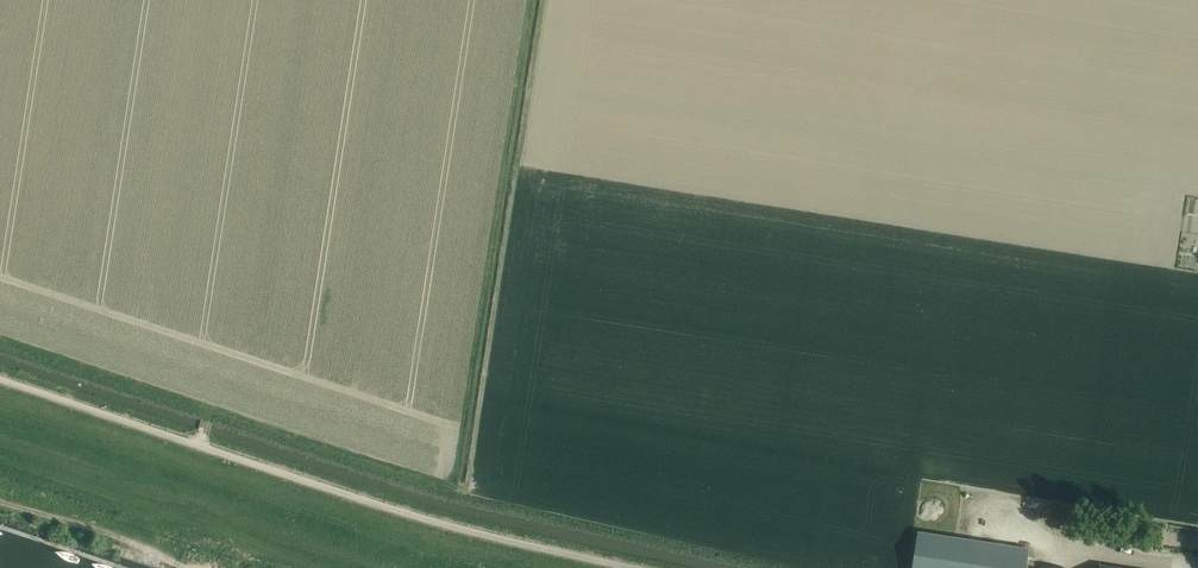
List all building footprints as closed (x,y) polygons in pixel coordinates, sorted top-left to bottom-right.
[(912,567),(1025,567),(1028,549),(918,532),(912,567)]
